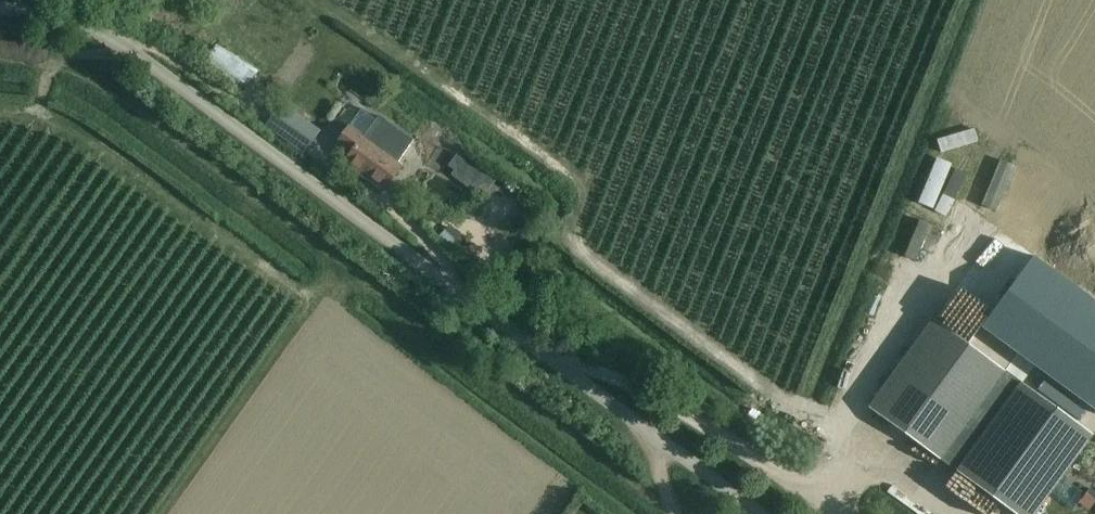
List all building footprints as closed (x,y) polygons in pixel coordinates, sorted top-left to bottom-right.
[(238,75),(249,59),(211,34),(200,50),(238,75)] [(362,109),(338,142),(353,153),(346,162),(384,189),(401,165),(398,162),(401,157),(413,141),(379,116),(376,119),(362,109)] [(302,116),(285,139),(304,153),(321,130),(302,116)] [(532,200),(521,218),(523,220),(531,225),(540,212),(539,204),(532,200)] [(983,328),(1094,410),(1094,302),(1034,258),(983,328)] [(490,265),(485,270),(491,276),(496,272),(490,265)] [(986,307),(996,294),(972,277),(963,290),(986,307)] [(934,320),(869,409),(940,460),(1005,371),(934,320)] [(1014,513),(1035,513),(1093,435),(1022,383),(957,472),(1014,513)] [(1081,502),(1082,502),(1089,508),(1090,508),(1094,501),(1094,497),(1089,492),(1081,502)]
